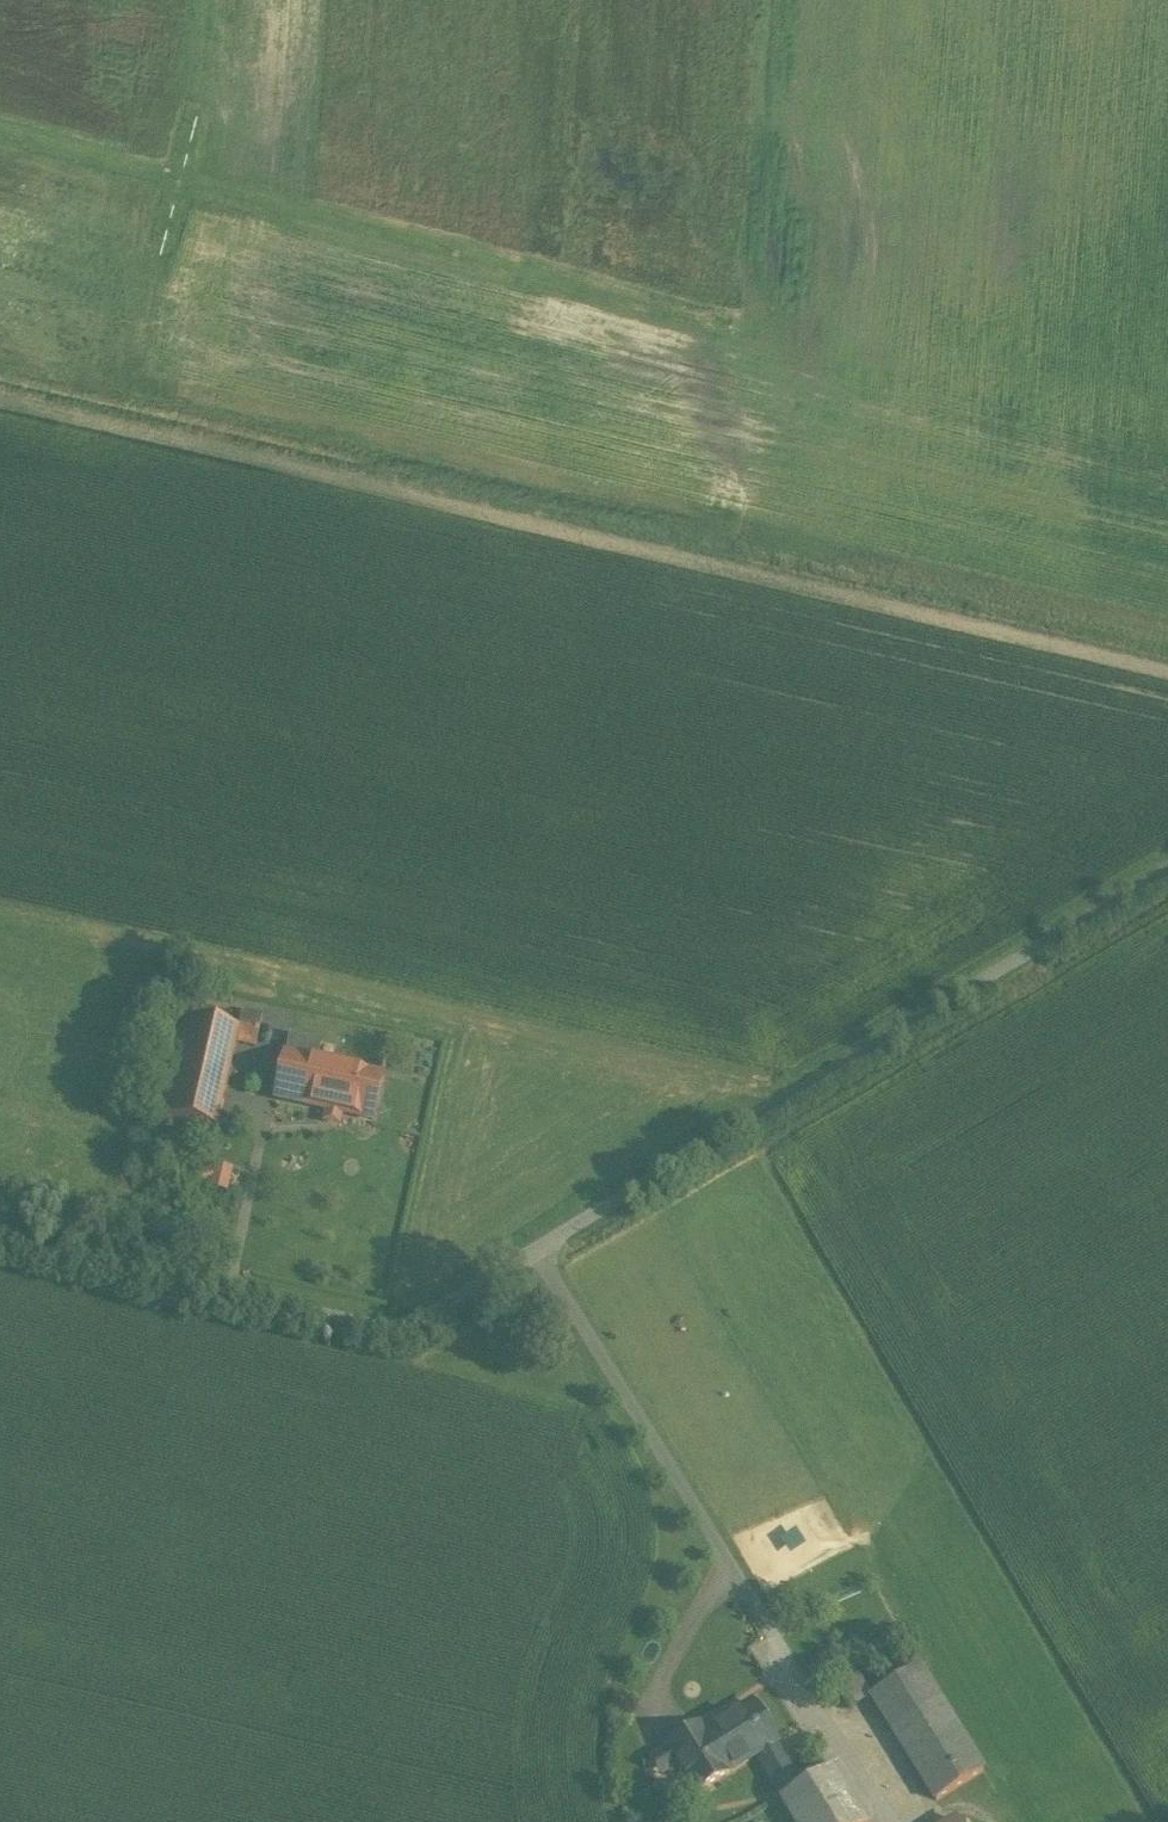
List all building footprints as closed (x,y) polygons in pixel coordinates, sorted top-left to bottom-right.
[(262,1016),(242,1011),(238,1028),(239,1028),(236,1043),(255,1047),(262,1016)] [(238,1028),(174,1013),(152,1113),(217,1127),(236,1043),(239,1028),(238,1028)] [(321,1042),(290,1035),(289,1034),(285,1054),(275,1098),(325,1109),(326,1112),(340,1115),(343,1113),(373,1120),(382,1076),(316,1061),(321,1042)] [(231,1168),(216,1164),(214,1171),(210,1188),(225,1191),(231,1168)] [(214,1171),(196,1167),(193,1184),(210,1188),(214,1171)] [(982,1772),(918,1667),(871,1695),(870,1696),(935,1801),(982,1772)] [(858,1674),(837,1688),(850,1709),(870,1696),(871,1695),(858,1674)] [(721,1719),(702,1731),(699,1727),(666,1747),(667,1748),(678,1766),(695,1794),(755,1757),(776,1743),(753,1705),(723,1723),(721,1719)] [(802,1786),(776,1743),(755,1757),(781,1799),(802,1786)] [(667,1748),(649,1759),(661,1778),(678,1766),(667,1748)] [(780,1800),(794,1821),(863,1821),(831,1769),(802,1786),(781,1799),(780,1800)]
